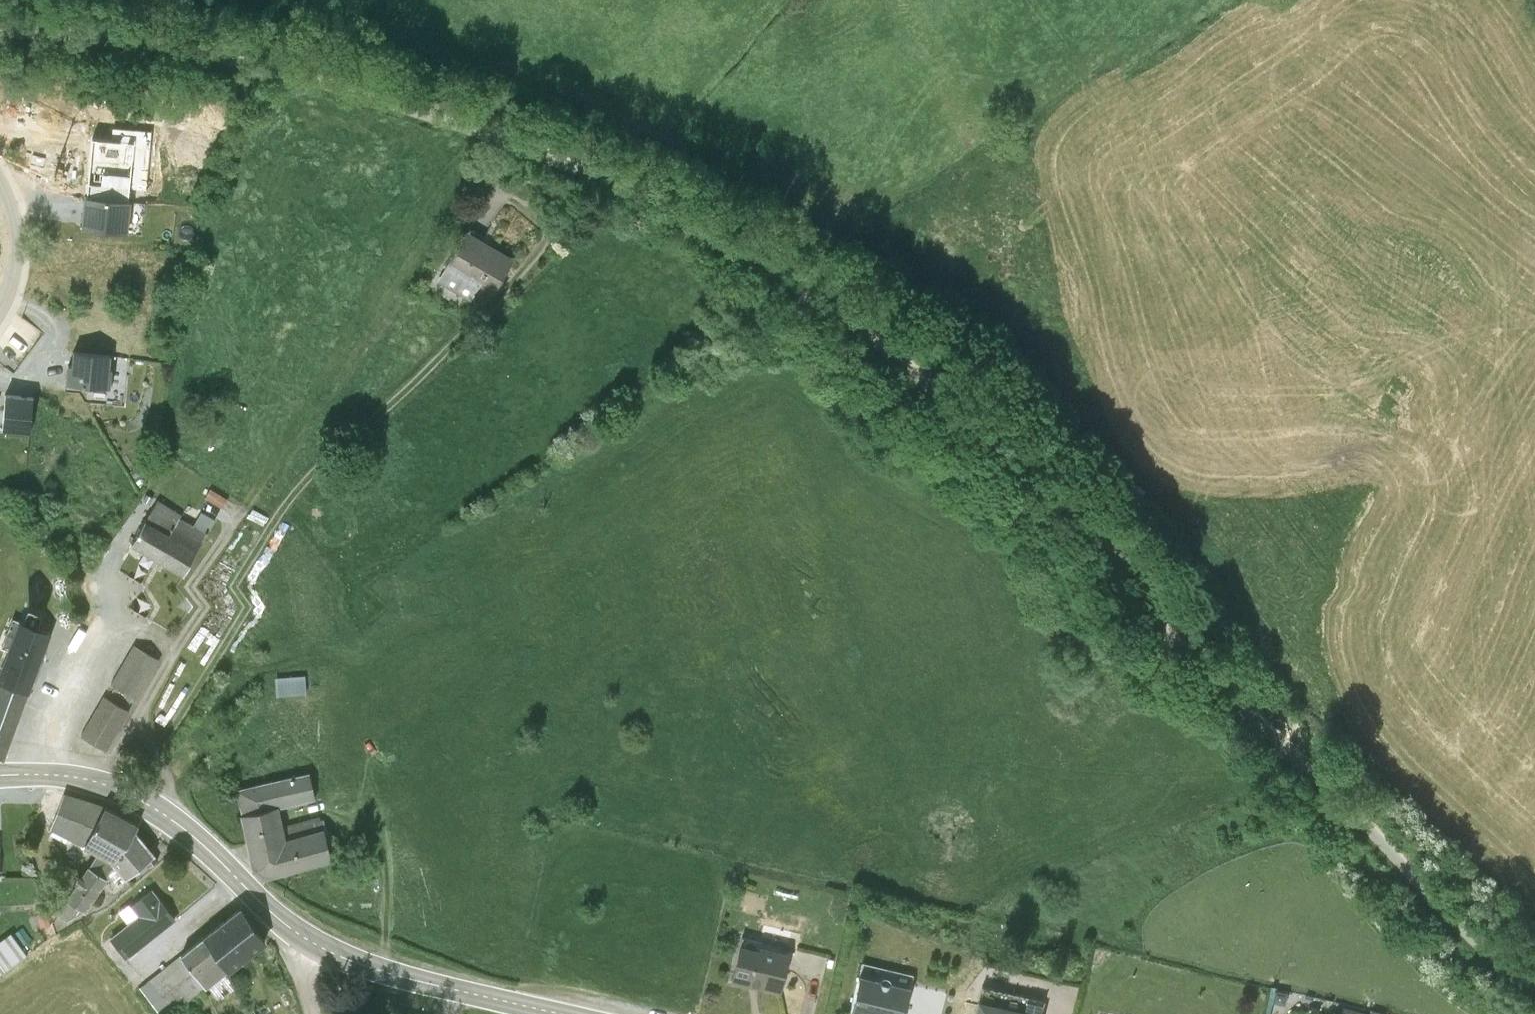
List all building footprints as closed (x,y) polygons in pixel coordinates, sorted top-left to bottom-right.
[(133,234),(87,230),(84,266),(130,270),(133,234)] [(515,293),(468,264),(443,310),(490,335),(515,293)] [(115,389),(74,387),(72,420),(113,422),(115,389)] [(231,536),(211,525),(205,534),(225,546),(231,536)] [(183,547),(162,533),(149,552),(172,566),(183,547)] [(220,552),(206,543),(198,556),(213,564),(220,552)] [(172,566),(149,552),(136,575),(189,605),(213,564),(198,556),(183,547),(172,566)] [(227,591),(242,602),(262,575),(248,564),(227,591)] [(158,660),(132,645),(111,681),(136,696),(158,660)] [(11,648),(0,674),(0,680),(28,691),(40,659),(11,648)] [(304,673),(275,674),(276,694),(305,692),(304,673)] [(0,680),(0,757),(4,758),(28,691),(0,680)] [(129,708),(104,694),(81,735),(107,749),(129,708)] [(314,796),(307,771),(235,788),(241,814),(277,805),(314,796)] [(104,807),(64,792),(49,829),(83,845),(104,807)] [(241,814),(240,813),(252,868),(263,877),(328,860),(326,844),(322,826),(286,835),(277,805),(241,814)] [(135,829),(137,826),(104,807),(83,845),(96,853),(110,861),(135,829)] [(124,878),(155,853),(135,829),(110,861),(124,878)] [(96,853),(56,912),(68,920),(77,914),(85,909),(105,876),(110,861),(96,853)] [(137,913),(108,936),(125,958),(176,918),(151,888),(130,904),(137,913)] [(265,940),(240,906),(210,929),(236,964),(265,940)] [(210,929),(179,954),(205,987),(236,964),(210,929)] [(27,953),(11,930),(0,938),(0,974),(27,953)] [(741,936),(739,944),(730,981),(780,994),(789,954),(781,951),(782,945),(741,936)] [(137,987),(161,1013),(169,1013),(205,987),(179,954),(137,987)] [(862,964),(851,1013),(856,1013),(904,1013),(913,975),(862,964)] [(977,998),(974,1013),(1043,1013),(1038,1012),(1043,998),(983,985),(980,999),(977,998)] [(1342,1006),(1340,1013),(1372,1013),(1342,1006)]
